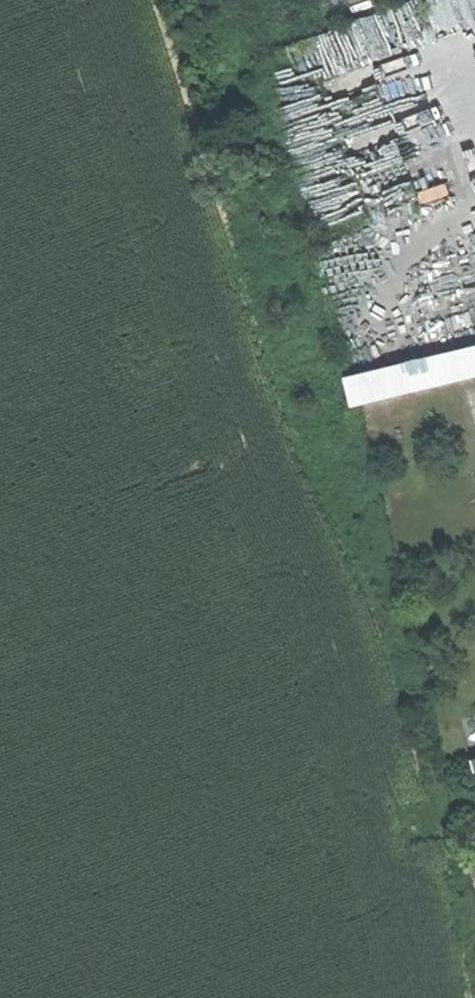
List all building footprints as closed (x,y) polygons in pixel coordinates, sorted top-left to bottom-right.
[(474,375),(474,344),(352,372),(359,402),(474,375)]
